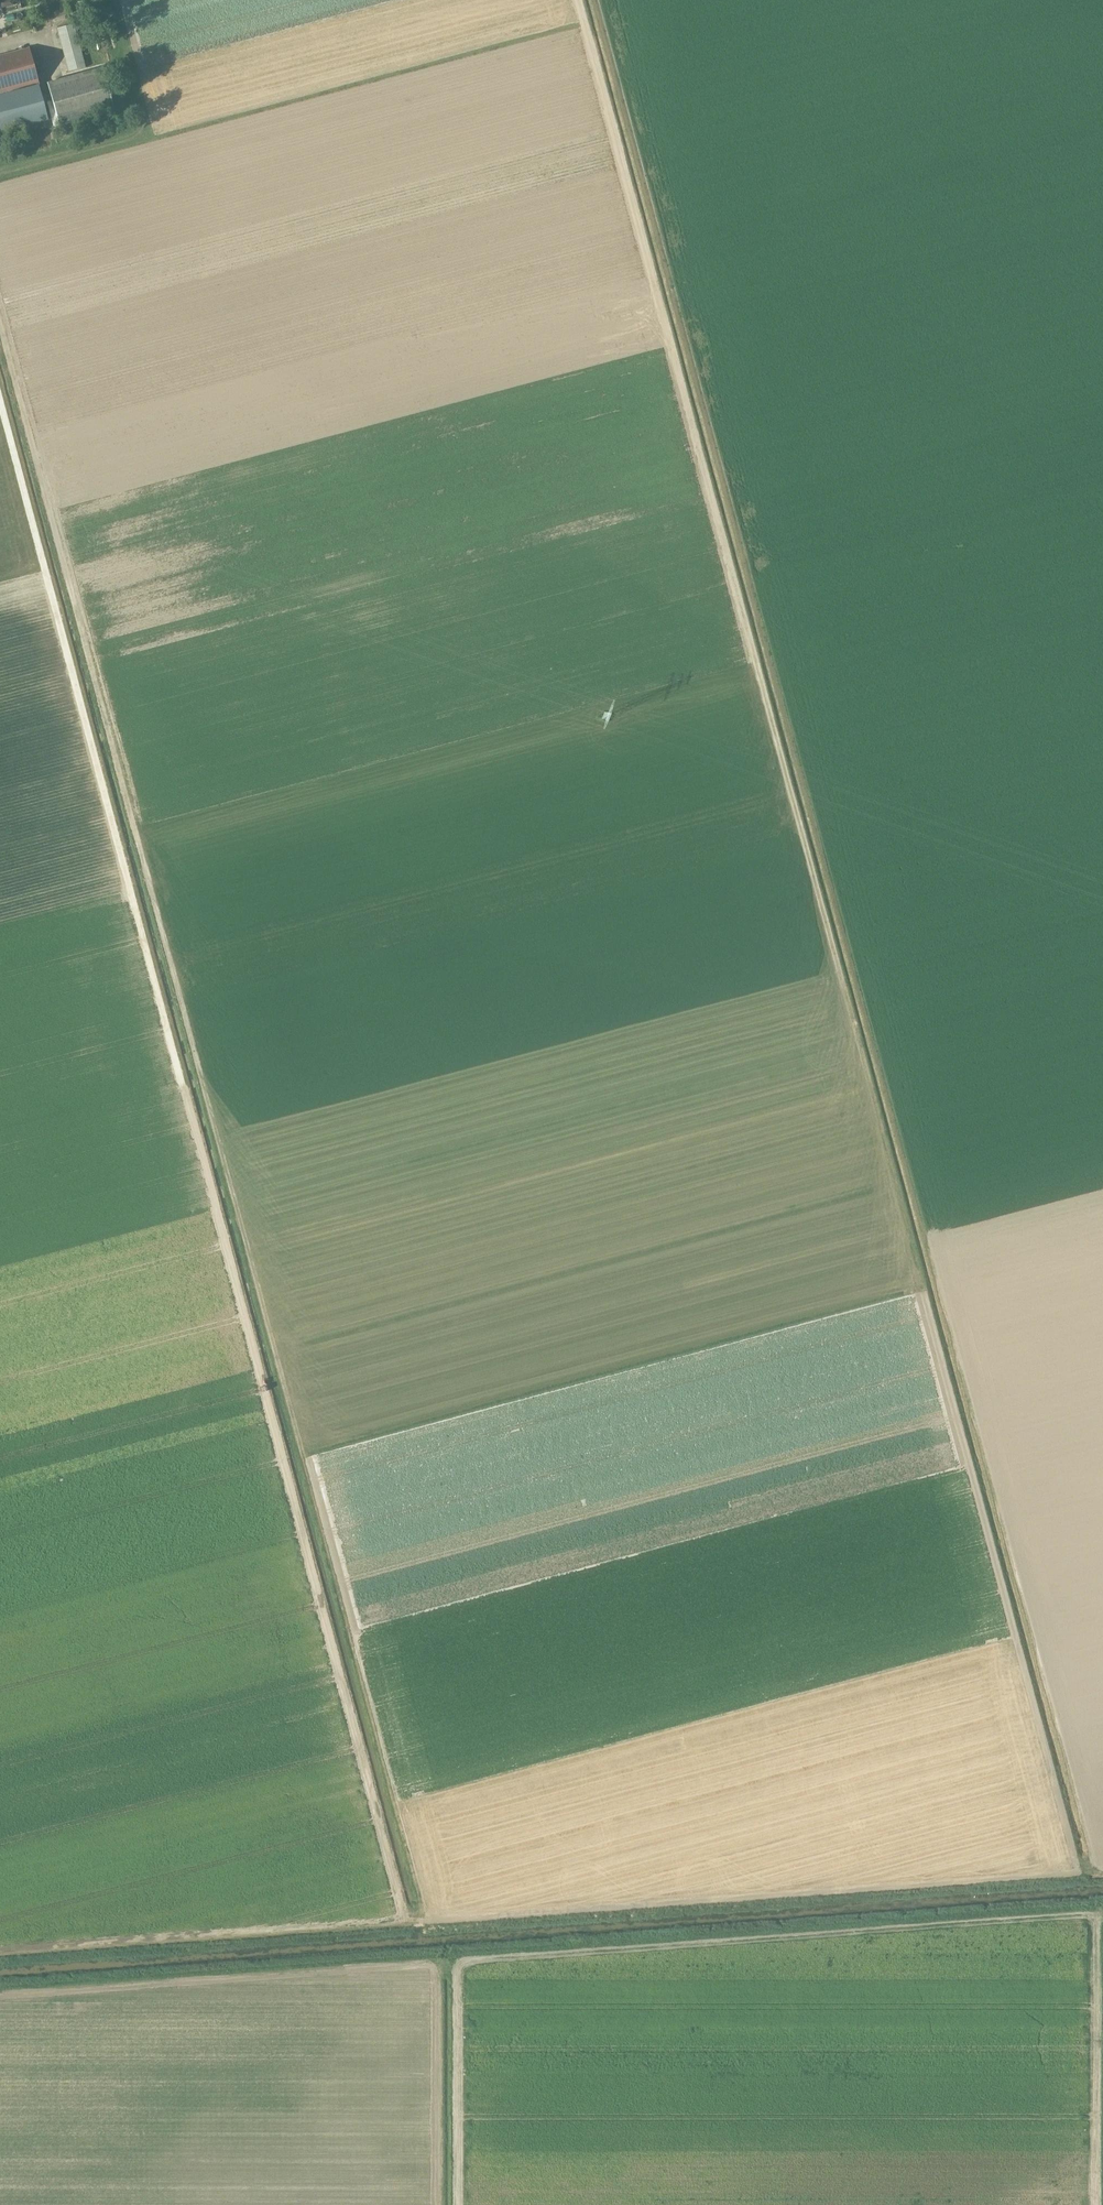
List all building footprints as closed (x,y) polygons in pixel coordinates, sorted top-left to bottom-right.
[(68,72),(85,67),(74,24),(67,26),(65,18),(55,21),(68,72)] [(28,48),(0,55),(0,129),(1,132),(48,119),(37,82),(28,48)] [(47,83),(58,125),(114,110),(102,67),(47,83)]
